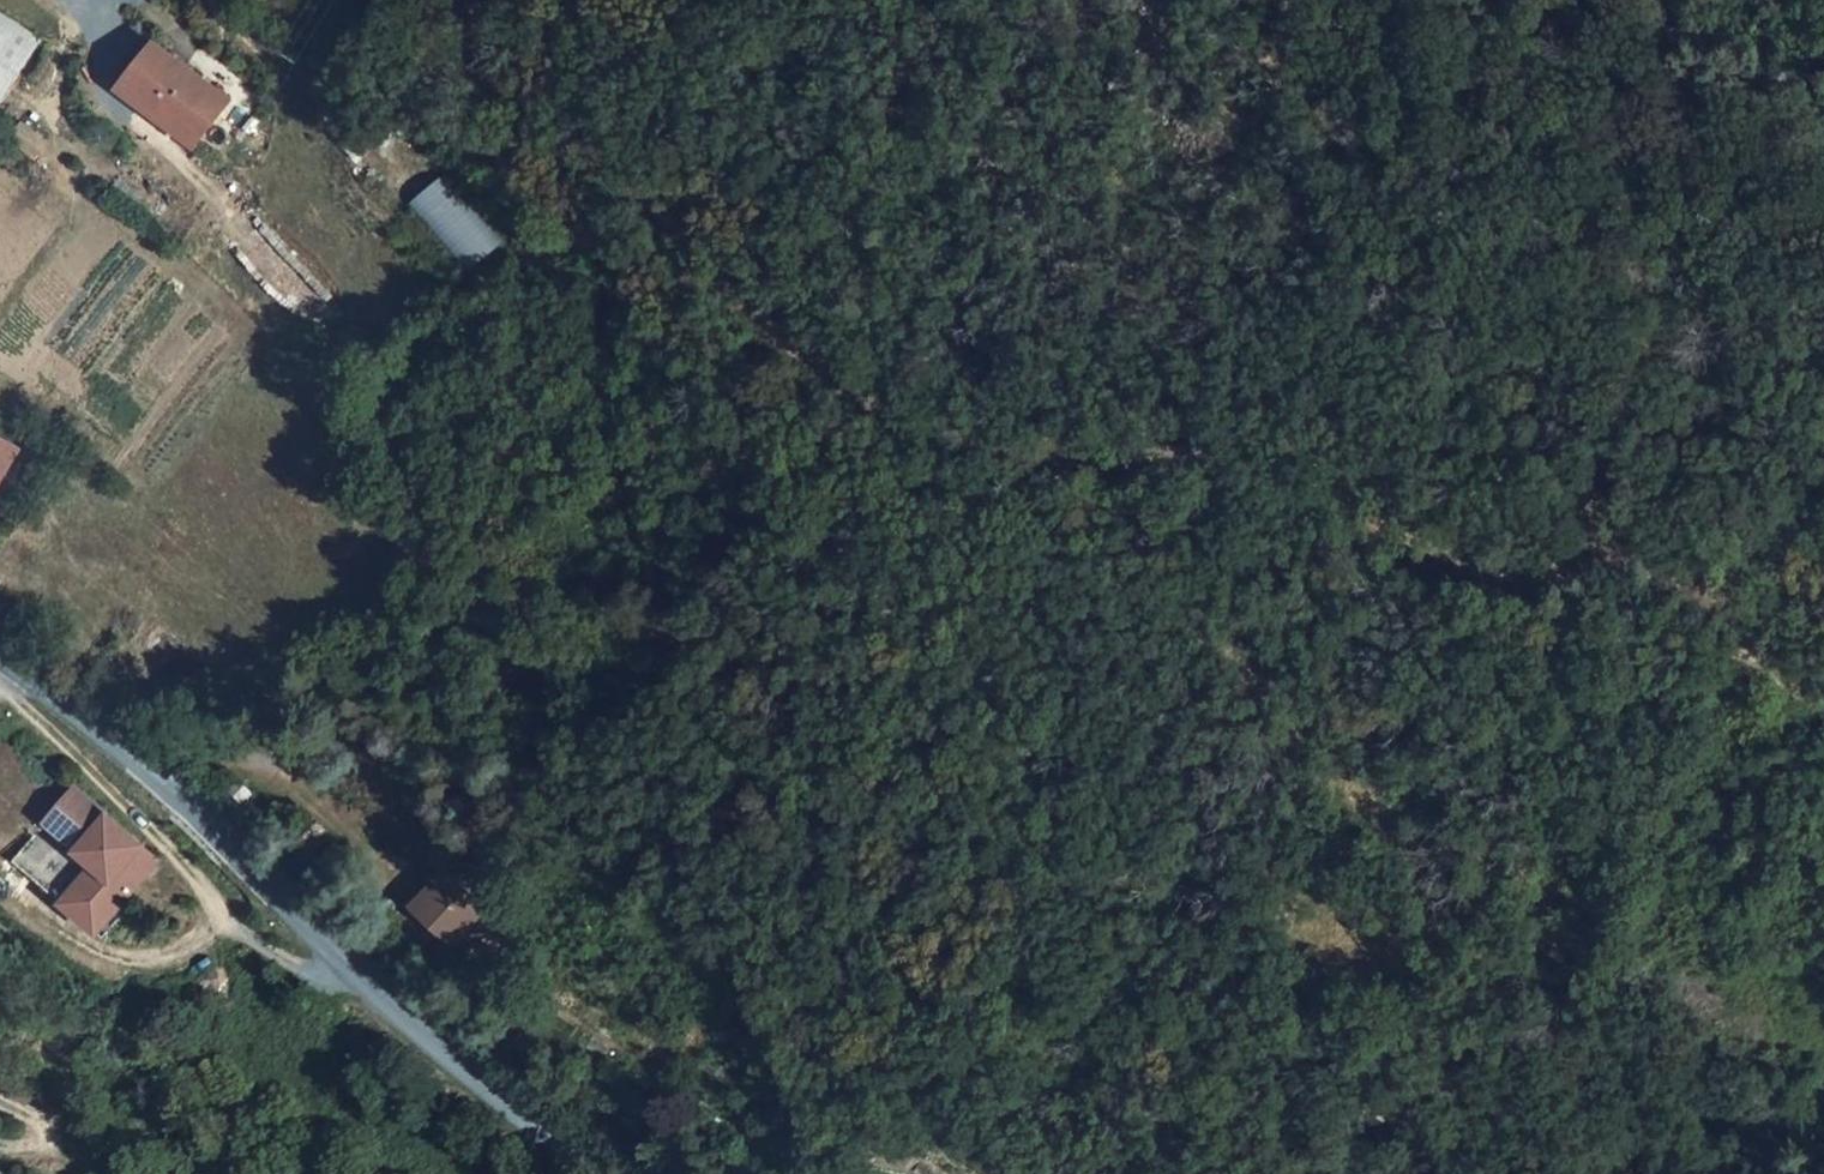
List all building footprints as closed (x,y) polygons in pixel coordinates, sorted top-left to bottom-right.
[(0,5),(0,101),(8,106),(52,38),(0,5)] [(165,46),(130,89),(203,149),(238,105),(165,46)] [(503,242),(444,175),(408,207),(468,274),(503,242)] [(0,436),(0,496),(1,497),(27,450),(0,436)] [(84,782),(55,814),(86,842),(84,844),(100,859),(76,885),(111,916),(135,890),(154,868),(138,854),(149,843),(150,841),(84,782)] [(86,842),(55,814),(20,853),(107,931),(140,894),(135,890),(111,916),(76,885),(100,859),(84,844),(86,842)] [(149,843),(138,854),(154,868),(164,857),(149,843)] [(489,922),(456,888),(427,918),(462,953),(489,922)]
